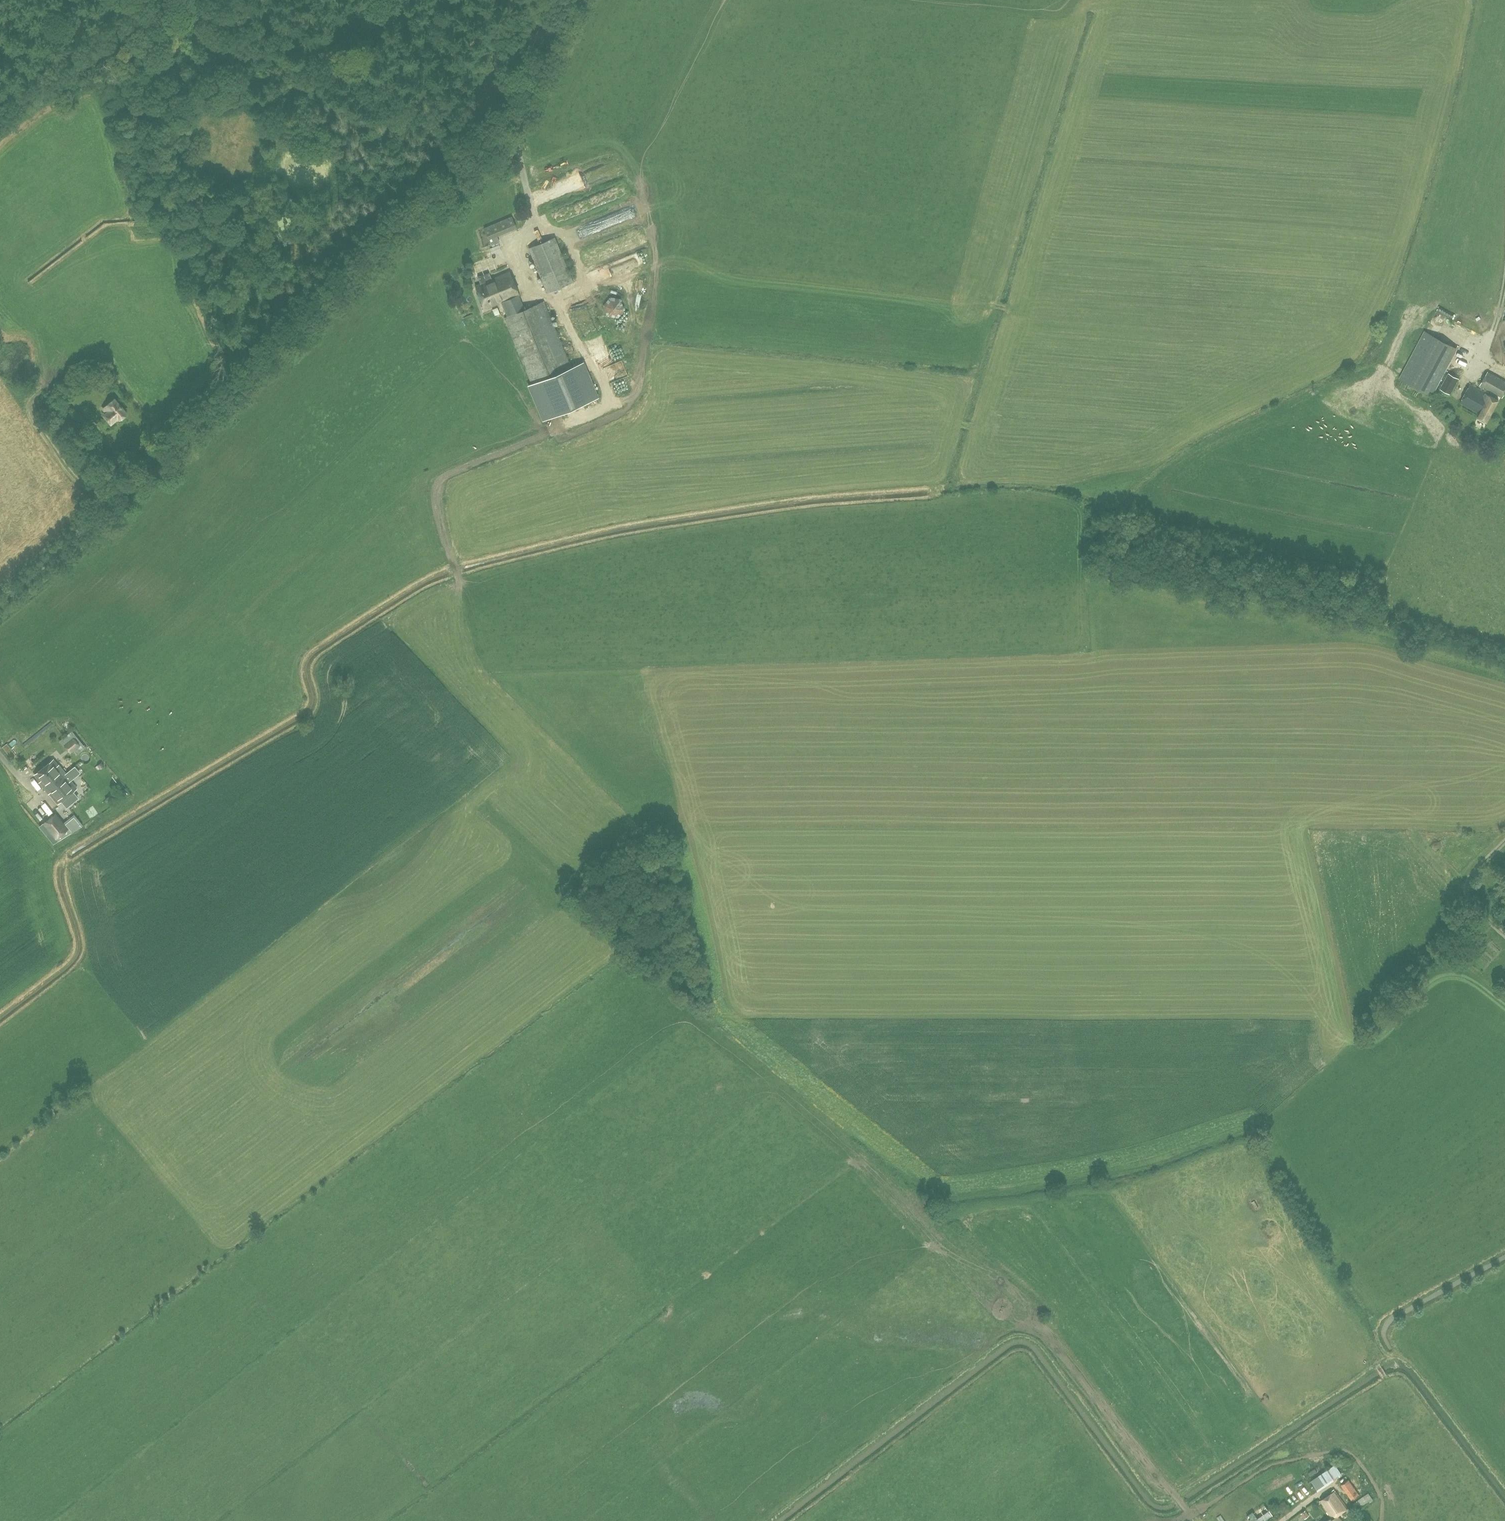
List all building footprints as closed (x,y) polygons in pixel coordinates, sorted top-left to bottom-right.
[(573,219),(567,221),(574,243),(646,219),(640,199),(573,220),(573,219)] [(484,229),(489,240),(491,246),(500,242),(497,236),(517,228),(512,217),(484,229)] [(555,238),(529,249),(547,292),(573,282),(555,238)] [(485,310),(504,302),(519,295),(520,295),(510,271),(492,279),(489,273),(479,278),(481,283),(476,285),(485,310)] [(572,282),(590,331),(601,327),(583,278),(572,282)] [(610,300),(614,300),(614,309),(624,309),(624,295),(619,295),(619,287),(610,287),(610,300)] [(525,309),(519,295),(504,302),(510,316),(505,318),(533,384),(530,385),(544,419),(597,397),(583,363),(571,368),(544,302),(525,309)] [(1466,324),(1460,332),(1466,337),(1473,329),(1466,324)] [(1432,395),(1457,348),(1426,331),(1401,378),(1432,395)] [(630,337),(624,340),(627,345),(633,342),(630,337)] [(610,373),(630,368),(626,352),(606,357),(610,373)] [(1502,397),(1504,392),(1504,381),(1488,371),(1480,385),(1502,397)] [(1459,378),(1449,373),(1441,388),(1450,394),(1459,378)] [(1470,384),(1460,403),(1481,414),(1479,417),(1487,421),(1499,400),(1470,384)] [(126,413),(115,400),(104,409),(107,414),(105,415),(112,423),(119,417),(120,418),(126,413)] [(68,413),(76,422),(81,416),(74,408),(68,413)] [(74,738),(65,745),(70,752),(79,744),(74,738)] [(77,788),(65,774),(53,760),(35,775),(59,803),(77,788)] [(55,839),(68,829),(54,813),(42,823),(55,839)] [(1321,1481),(1338,1471),(1332,1460),(1322,1466),(1325,1471),(1318,1475),(1321,1481)] [(1359,1495),(1348,1479),(1341,1484),(1352,1500),(1359,1495)] [(1373,1484),(1360,1492),(1365,1500),(1378,1492),(1373,1484)] [(1338,1515),(1348,1508),(1336,1490),(1320,1501),(1331,1518),(1327,1520),(1342,1520),(1338,1515)]
